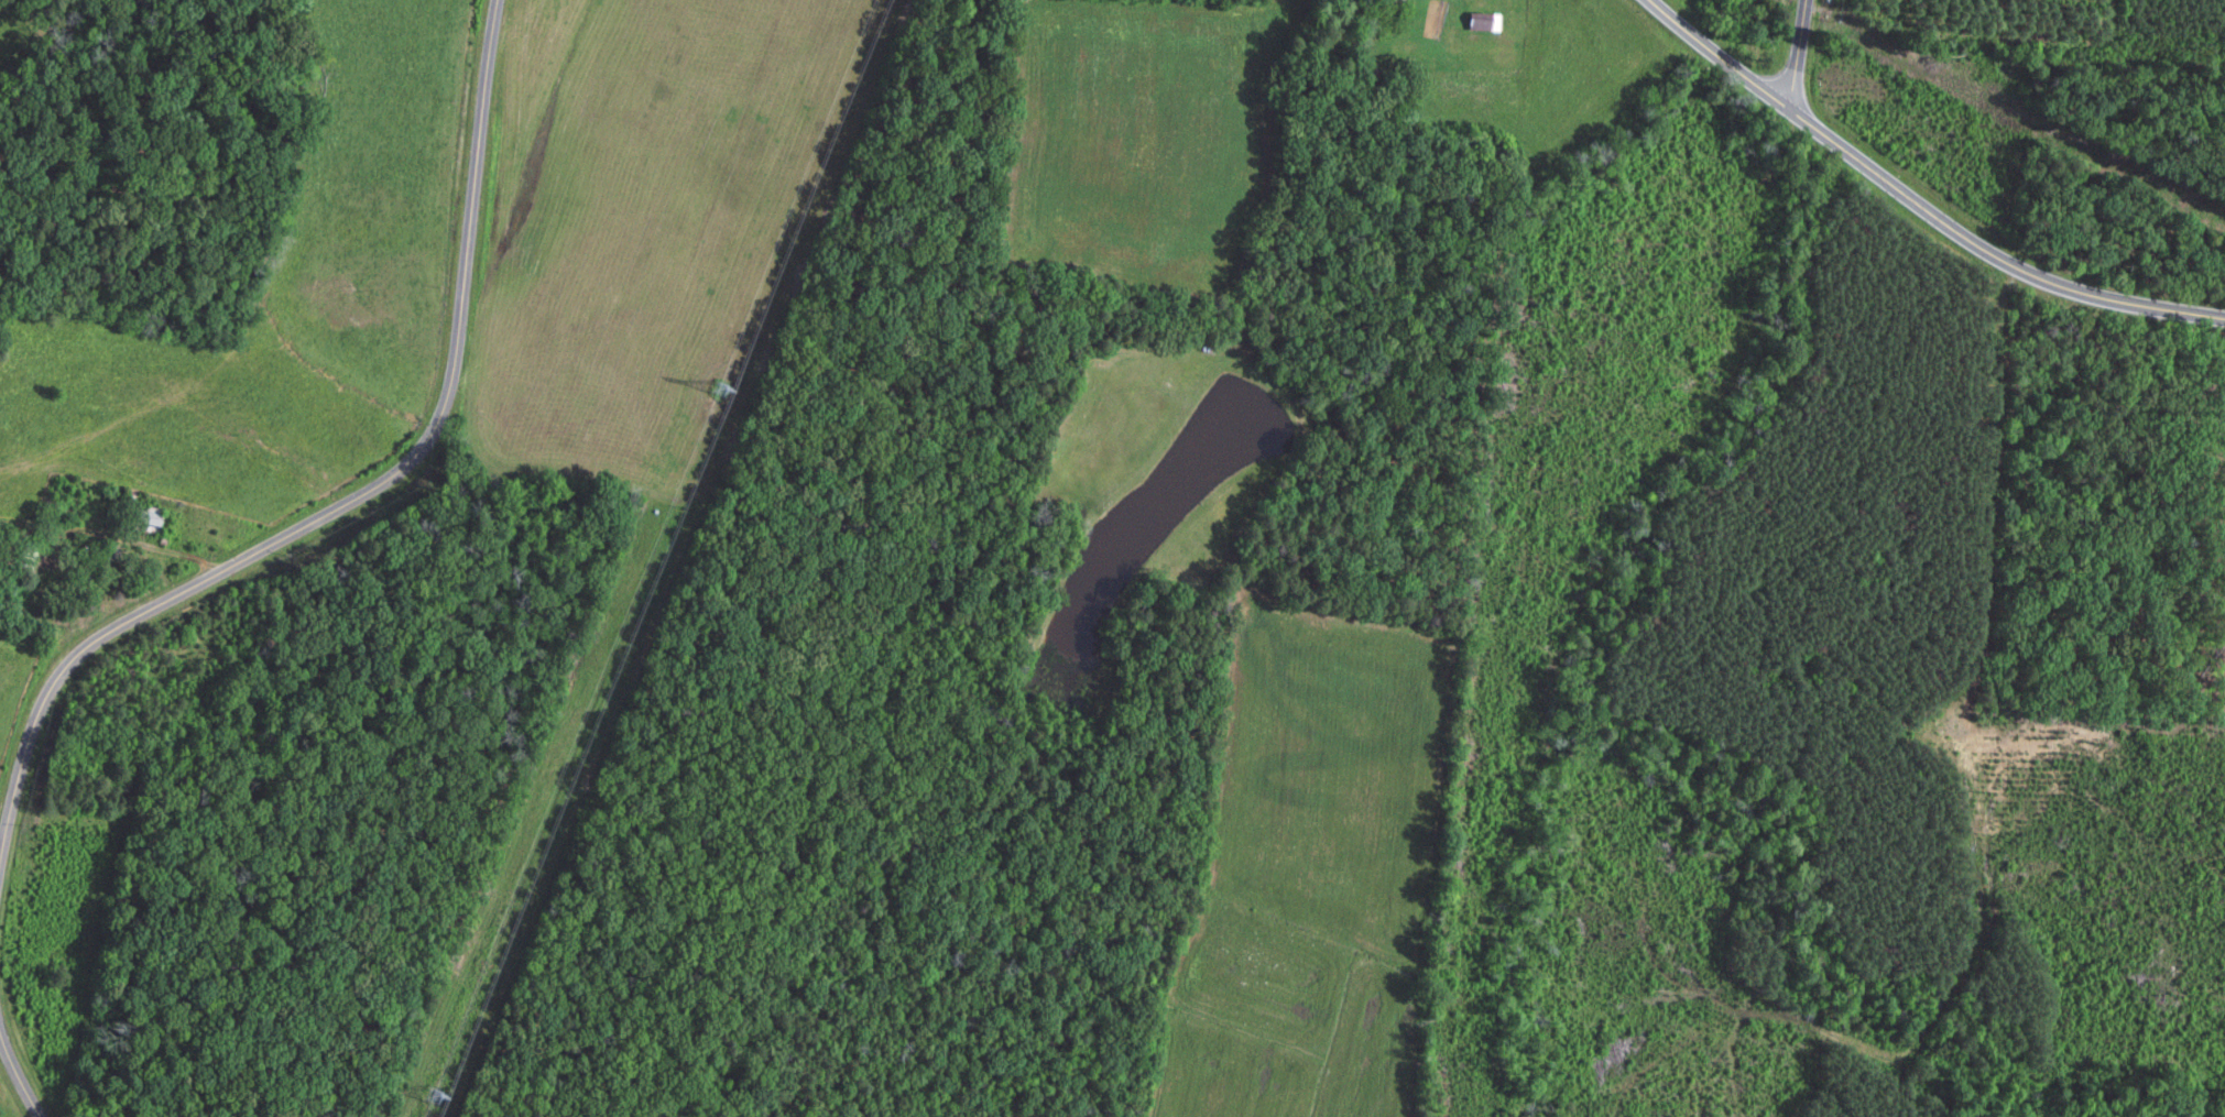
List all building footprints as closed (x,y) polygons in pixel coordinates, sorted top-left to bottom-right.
[(1501,30),(1502,13),(1471,12),(1470,30),(1501,30)]
